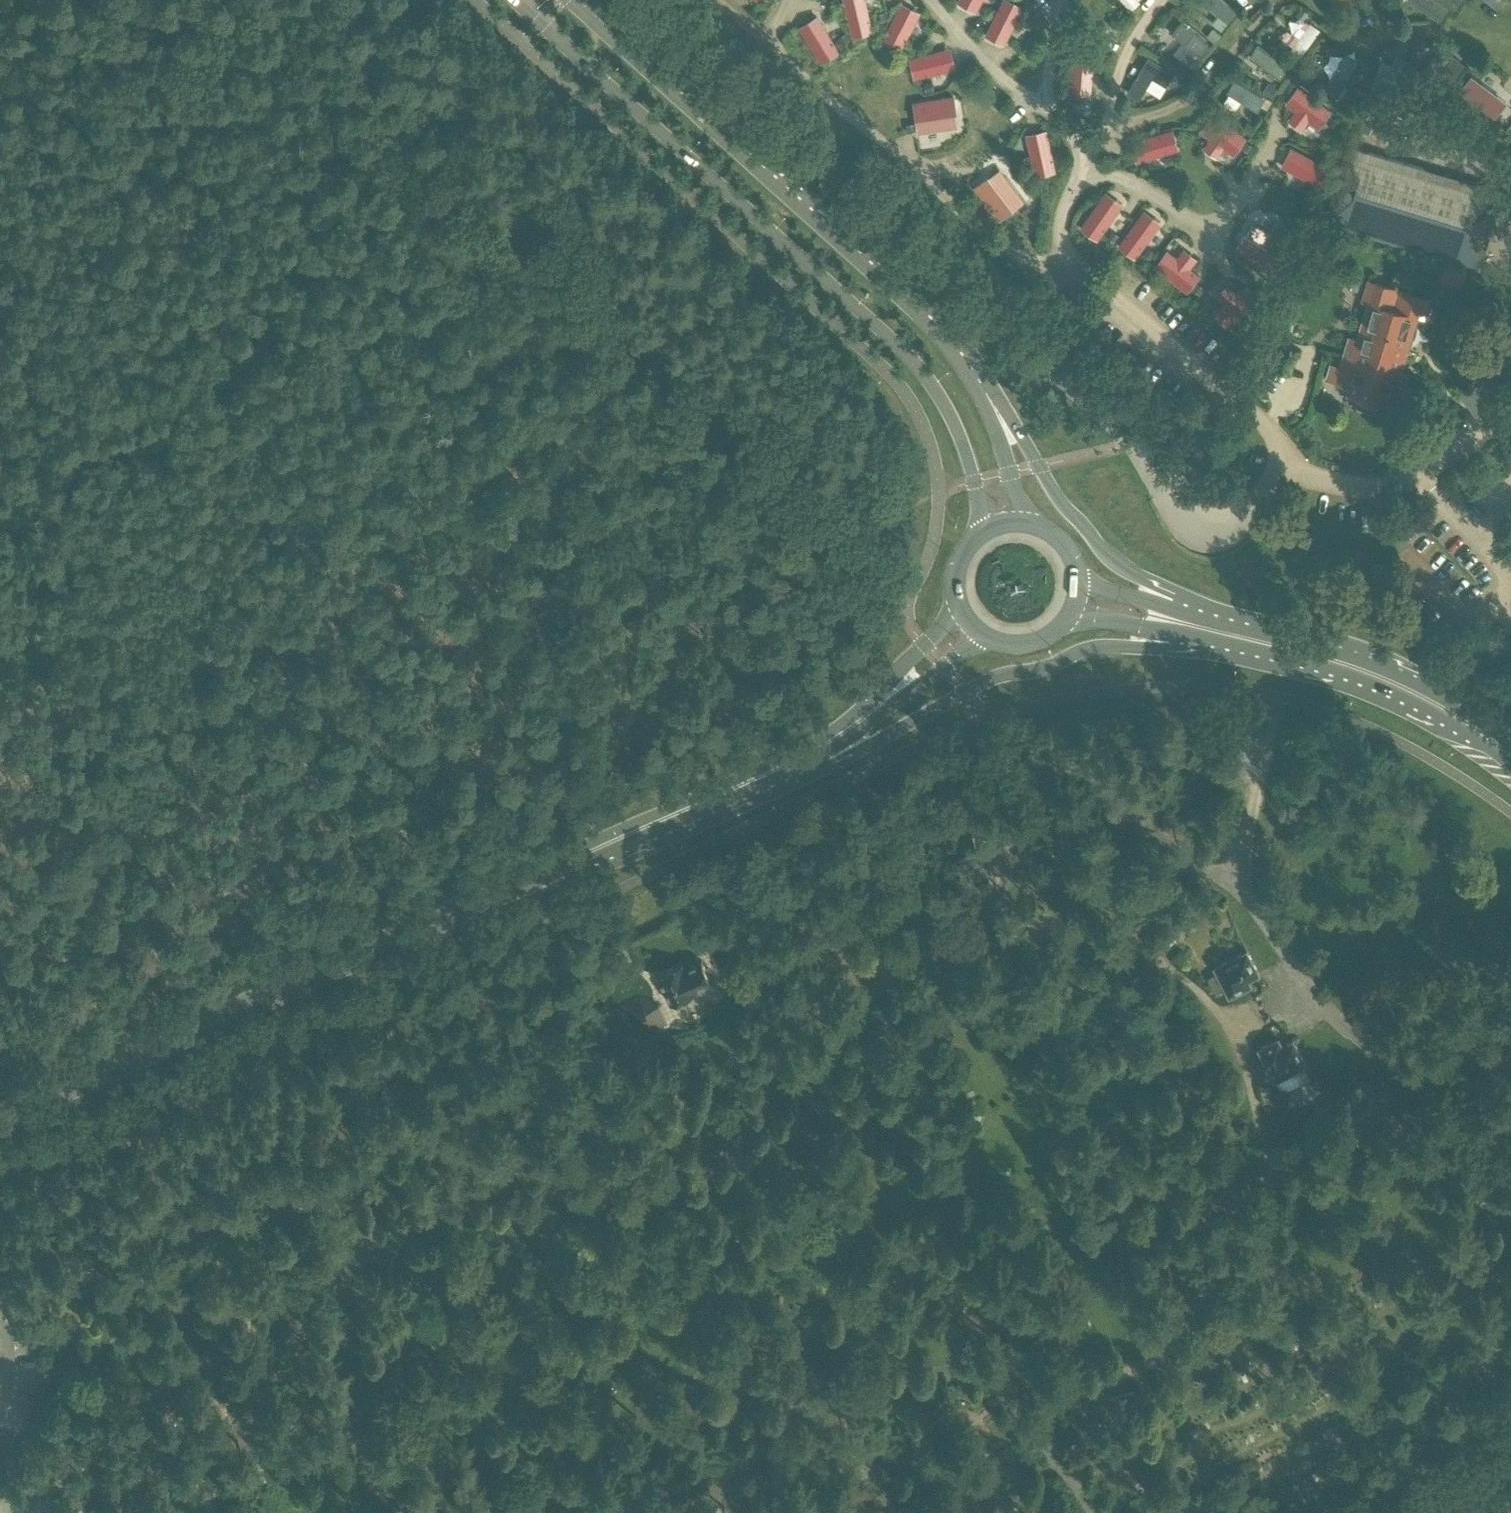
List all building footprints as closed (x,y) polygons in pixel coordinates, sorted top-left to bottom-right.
[(1480,267),(1481,264),(1503,190),(1364,149),(1349,144),(1343,166),(1326,222),(1480,267)] [(1441,280),(1462,286),(1468,269),(1447,262),(1441,280)] [(1349,391),(1387,402),(1397,370),(1402,371),(1419,316),(1417,315),(1419,306),(1429,309),(1432,299),(1400,289),(1369,280),(1363,300),(1369,302),(1353,355),(1345,353),(1339,371),(1353,375),(1349,391)] [(1293,356),(1295,348),(1288,346),(1286,354),(1282,353),(1277,369),(1292,373),(1297,357),(1293,356)] [(1424,403),(1430,396),(1420,386),(1413,393),(1424,403)] [(1465,485),(1481,476),(1475,467),(1460,477),(1465,485)] [(978,882),(982,891),(991,887),(987,878),(978,882)] [(719,968),(731,963),(725,949),(714,954),(718,964),(719,968)] [(1229,995),(1251,984),(1248,978),(1259,973),(1247,950),(1215,966),(1229,995)] [(711,980),(701,958),(684,966),(681,961),(657,972),(671,1001),(695,990),(694,988),(711,980)] [(639,995),(621,1003),(630,1021),(651,1029),(652,1028),(644,1012),(653,1008),(650,1002),(639,995)] [(1283,1044),(1279,1037),(1259,1047),(1263,1055),(1252,1061),(1264,1084),(1268,1082),(1306,1063),(1293,1039),(1283,1044)] [(1275,1097),(1268,1082),(1264,1084),(1260,1086),(1265,1102),(1275,1097)] [(1268,1125),(1271,1137),(1291,1126),(1286,1114),(1279,1113),(1267,1119),(1268,1125)]
